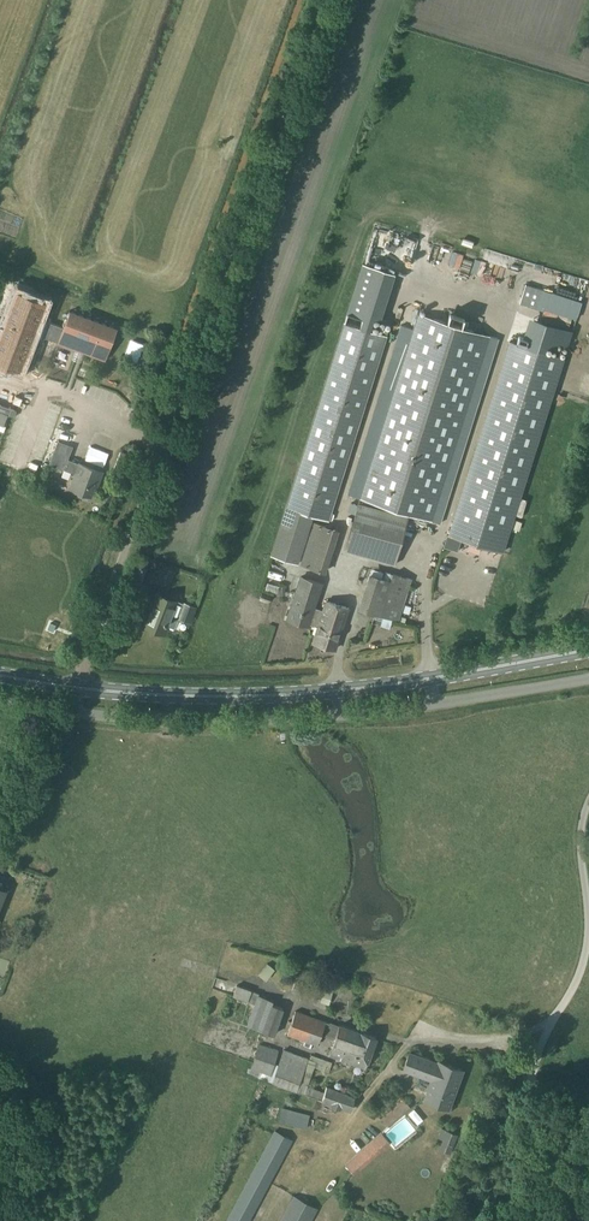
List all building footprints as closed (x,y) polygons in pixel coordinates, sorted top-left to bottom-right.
[(37,334),(58,342),(57,343),(105,360),(117,327),(70,309),(63,328),(43,320),(52,295),(13,281),(0,315),(0,367),(22,375),(37,334)] [(418,312),(358,502),(345,551),(395,564),(409,514),(432,521),(491,335),(418,312)] [(344,321),(270,554),(299,563),(314,516),(329,520),(388,335),(344,321)] [(510,340),(448,535),(476,544),(503,552),(564,357),(510,340)] [(69,488),(79,491),(78,496),(87,500),(89,495),(91,496),(95,485),(97,486),(99,481),(103,471),(79,462),(68,459),(72,447),(58,441),(49,464),(63,469),(74,473),(69,488)] [(300,564),(325,572),(339,529),(314,521),(300,564)] [(360,609),(378,614),(380,615),(399,621),(411,580),(393,575),(391,579),(371,573),(360,609)] [(324,582),(302,575),(288,618),(309,625),(310,623),(314,625),(315,623),(315,624),(321,609),(316,607),(324,582)] [(152,628),(152,629),(152,631),(156,632),(158,631),(158,630),(160,631),(164,623),(175,627),(179,616),(190,621),(195,607),(173,598),(172,599),(155,593),(147,614),(149,615),(145,625),(152,628)] [(315,624),(319,625),(314,640),(336,647),(349,607),(326,599),(323,609),(321,609),(315,624)] [(268,750),(277,750),(277,740),(268,740),(268,750)] [(258,974),(264,980),(274,968),(268,962),(258,974)] [(339,986),(340,991),(352,988),(350,983),(339,986)] [(233,995),(255,1003),(247,1025),(275,1035),(284,1008),(272,1004),(274,1000),(259,994),(260,993),(237,984),(233,995)] [(287,1034),(306,1041),(304,1045),(311,1048),(313,1043),(317,1045),(323,1030),(327,1031),(325,1036),(334,1039),(330,1050),(330,1051),(329,1055),(340,1060),(340,1059),(365,1068),(376,1037),(360,1032),(340,1024),(339,1025),(330,1022),(330,1023),(326,1021),(296,1010),(287,1034)] [(296,1091),(306,1094),(314,1096),(322,1100),(325,1092),(308,1086),(315,1066),(329,1072),(332,1062),(312,1054),(309,1057),(284,1048),(278,1065),(275,1063),(279,1049),(259,1043),(250,1067),(249,1067),(248,1072),(272,1082),(296,1091)] [(414,1087),(426,1091),(424,1099),(448,1108),(462,1071),(463,1069),(439,1060),(438,1063),(409,1052),(403,1069),(419,1074),(414,1087)] [(330,1105),(341,1109),(341,1108),(351,1111),(356,1096),(327,1085),(325,1092),(322,1100),(321,1101),(331,1104),(330,1105)] [(390,1127),(412,1108),(404,1099),(381,1118),(390,1127)] [(306,1128),(310,1114),(283,1107),(279,1120),(306,1128)] [(438,1137),(444,1139),(440,1149),(451,1153),(459,1134),(442,1127),(438,1137)] [(225,1220),(250,1220),(294,1139),(275,1129),(225,1220)] [(345,1164),(354,1174),(391,1142),(381,1132),(345,1164)] [(279,1220),(312,1220),(319,1208),(294,1195),(279,1220)]
